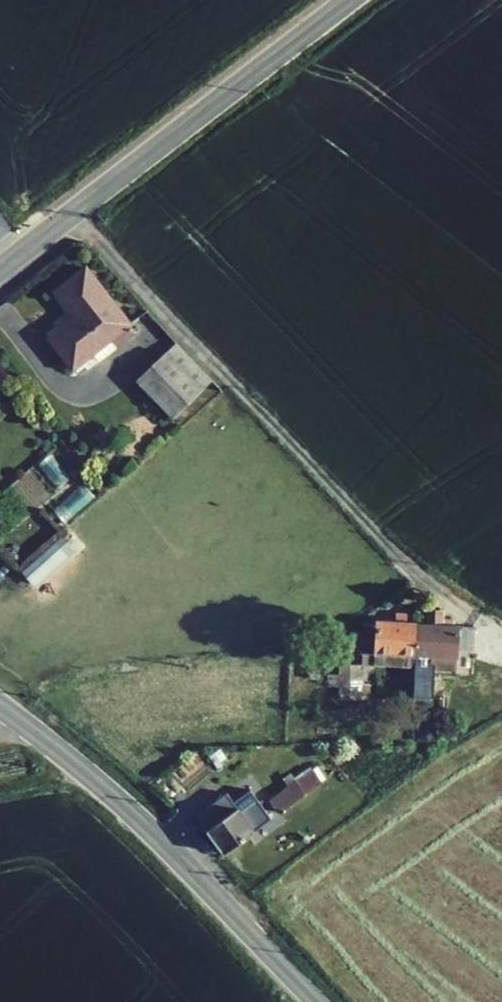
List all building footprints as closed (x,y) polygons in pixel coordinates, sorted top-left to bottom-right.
[(48,338),(72,369),(92,353),(109,340),(115,348),(135,334),(85,268),(55,291),(75,317),(48,338)] [(92,353),(98,362),(115,348),(109,340),(92,353)] [(202,390),(212,380),(175,342),(166,353),(202,390)] [(136,380),(173,418),(202,390),(166,353),(136,380)] [(20,572),(30,583),(71,547),(60,535),(20,572)] [(417,623),(405,622),(405,650),(448,652),(449,625),(429,624),(430,616),(418,614),(417,623)] [(382,621),(366,620),(365,648),(405,650),(405,622),(392,622),(393,616),(383,615),(382,621)] [(470,632),(461,641),(478,655),(486,647),(470,632)] [(306,764),(277,784),(287,796),(314,775),(306,764)] [(277,784),(253,802),(264,813),(287,796),(277,784)] [(246,792),(237,799),(254,821),(264,813),(253,802),(246,792)] [(215,794),(195,809),(205,822),(225,807),(215,794)] [(237,799),(225,807),(205,822),(221,845),(254,821),(237,799)]
